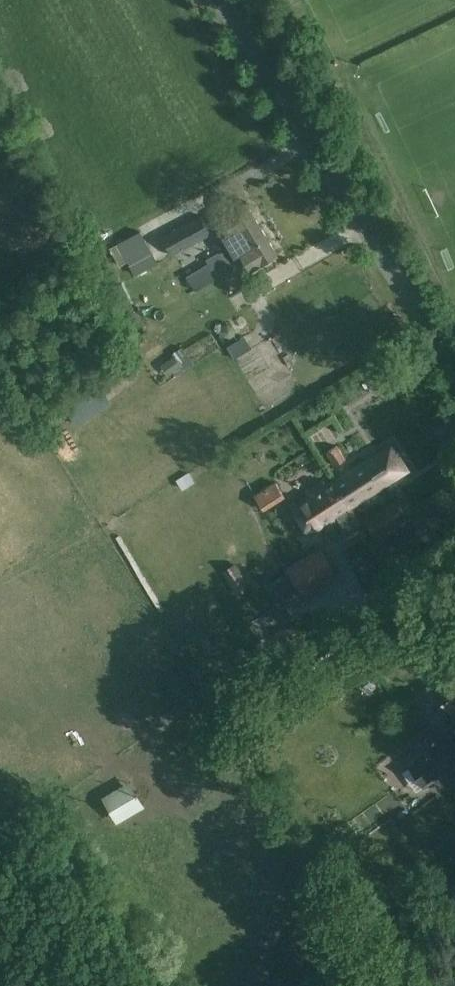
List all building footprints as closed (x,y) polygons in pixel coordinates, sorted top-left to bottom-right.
[(230,246),(262,227),(246,201),(214,220),(230,246)] [(200,212),(161,233),(172,254),(211,232),(200,212)] [(136,218),(113,229),(143,288),(166,277),(136,218)] [(262,227),(230,246),(236,256),(237,256),(240,254),(243,259),(250,269),(277,253),(262,227)] [(205,259),(207,263),(216,277),(233,267),(222,249),(205,259)] [(206,283),(197,269),(186,275),(194,290),(206,283)] [(218,332),(221,331),(224,336),(229,337),(234,334),(235,329),(233,324),(227,323),(223,326),(220,323),(215,324),(214,329),(218,332)] [(173,354),(174,356),(182,366),(185,370),(185,371),(195,364),(194,364),(182,347),(173,354)] [(175,371),(182,366),(174,356),(167,361),(175,371)] [(88,418),(73,395),(61,403),(77,426),(88,418)] [(314,447),(318,433),(303,430),(300,443),(314,447)] [(366,495),(409,468),(392,441),(349,469),(353,475),(339,484),(350,501),(365,492),(366,495)] [(347,457),(337,443),(326,450),(335,464),(347,457)] [(323,480),(308,489),(311,493),(293,505),(310,531),(335,515),(343,527),(338,530),(347,544),(368,530),(351,505),(352,504),(350,501),(339,484),(335,478),(326,484),(323,480)] [(285,497),(276,484),(256,497),(265,510),(285,497)] [(398,495),(363,517),(376,537),(410,515),(398,495)] [(433,513),(426,518),(433,529),(440,524),(433,513)] [(319,544),(286,566),(289,569),(266,584),(281,607),(303,592),(305,595),(338,573),(319,544)] [(250,584),(235,561),(221,570),(237,593),(250,584)] [(291,625),(283,629),(275,634),(281,645),(298,636),(291,625)] [(453,676),(434,690),(451,712),(454,709),(454,678),(453,676)] [(406,692),(420,715),(439,703),(425,680),(406,692)] [(454,762),(454,738),(451,733),(443,739),(435,729),(410,748),(417,758),(409,764),(424,785),(454,762)] [(105,811),(135,797),(123,770),(93,783),(105,811)]
